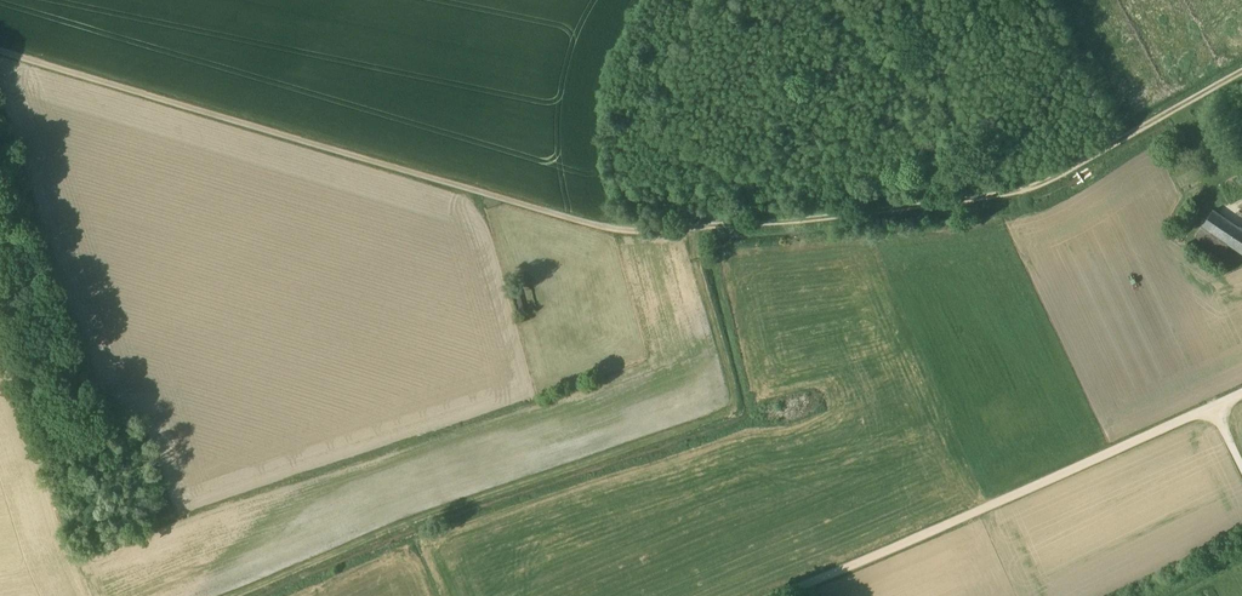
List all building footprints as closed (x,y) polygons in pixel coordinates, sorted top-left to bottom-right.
[(1195,236),(1222,254),(1229,244),(1241,252),(1241,230),(1213,210),(1195,236)]
